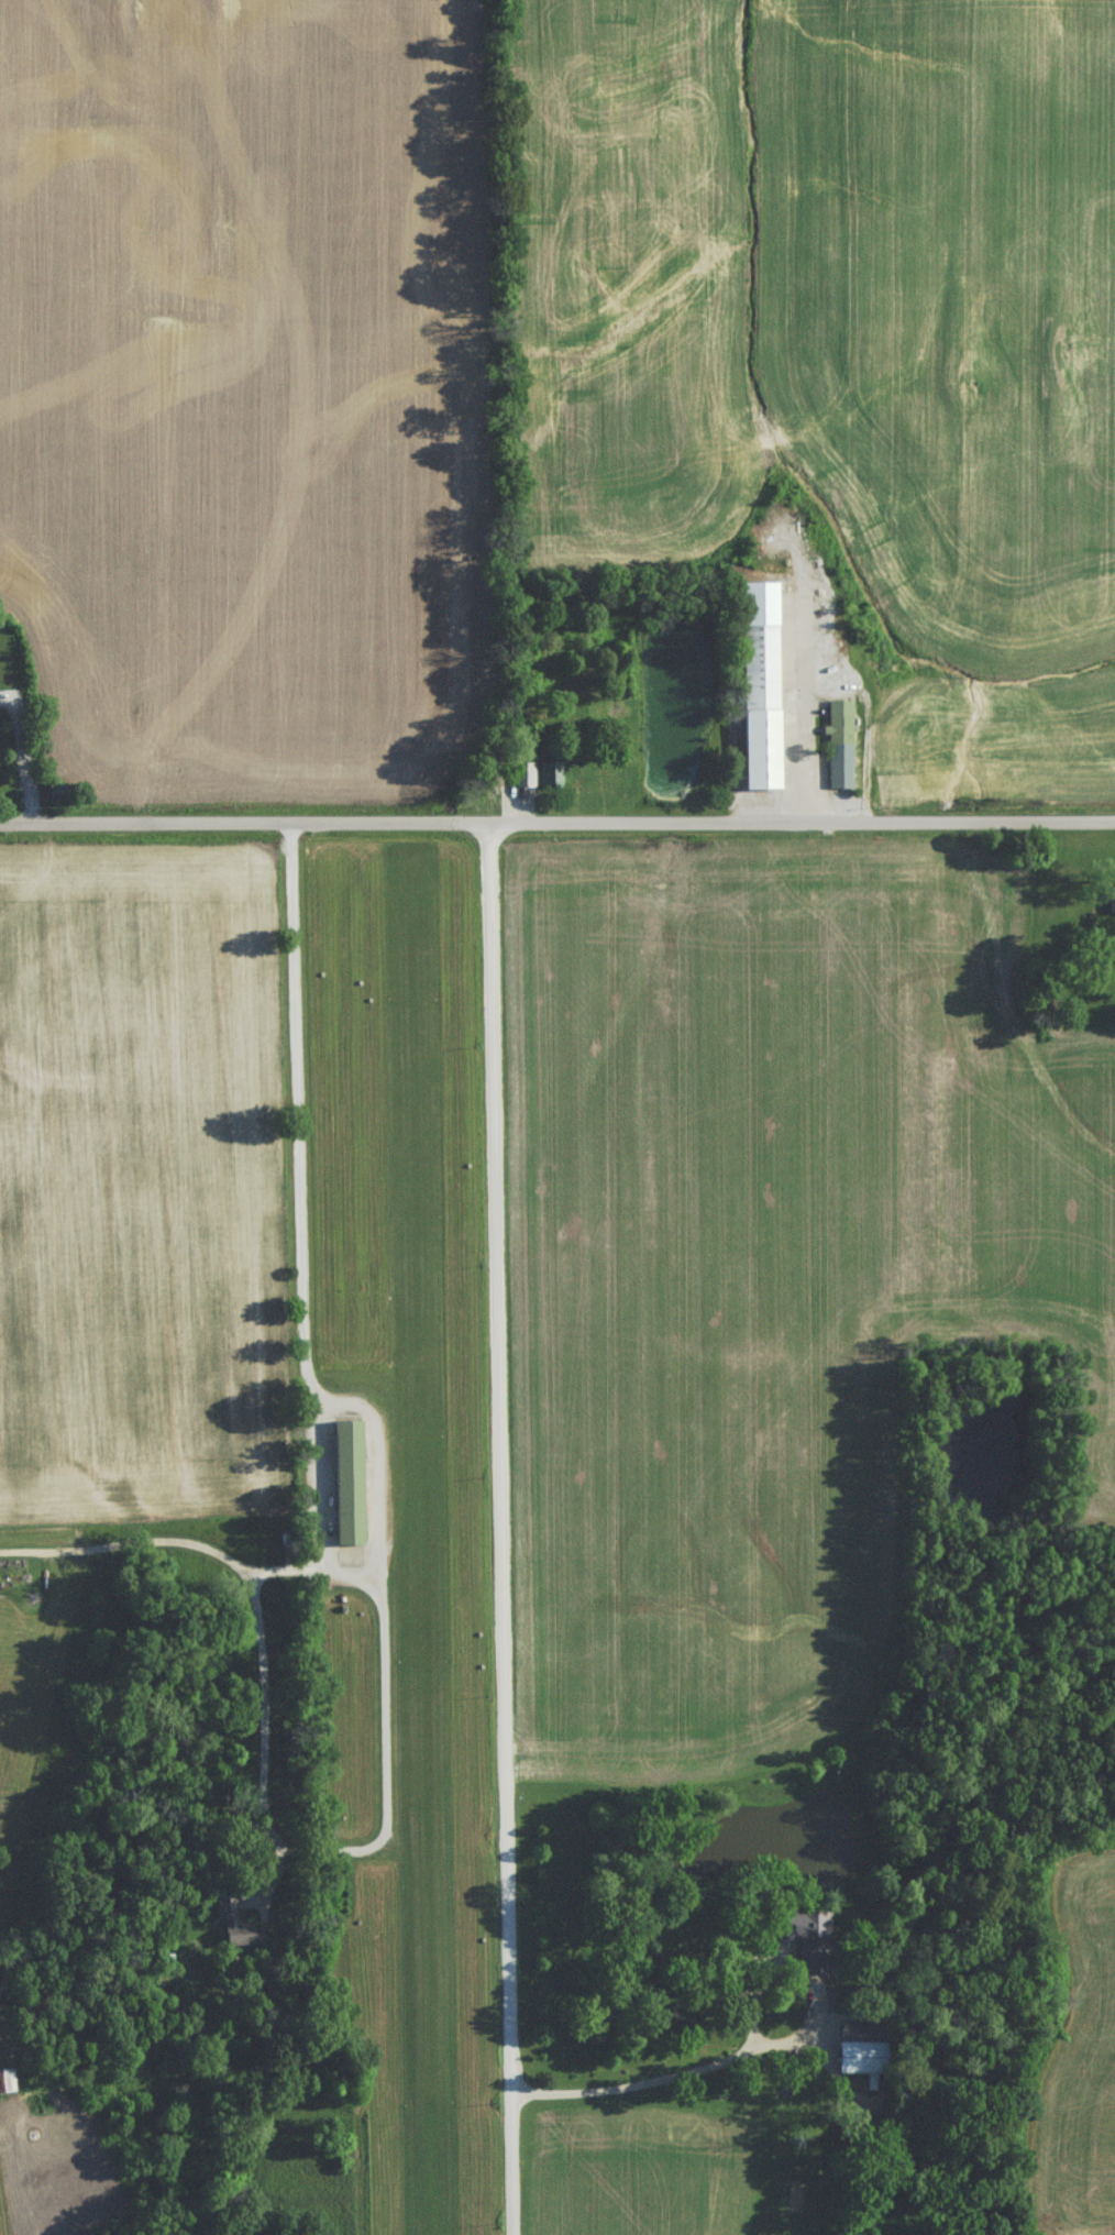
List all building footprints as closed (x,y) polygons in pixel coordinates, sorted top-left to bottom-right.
[(735,589),(738,796),(778,795),(777,782),(773,782),(772,771),(776,771),(773,589),(735,589)] [(824,707),(825,794),(849,794),(849,707),(824,707)] [(511,768),(511,793),(533,793),(533,768),(511,768)] [(556,769),(538,769),(538,790),(556,790),(556,769)] [(328,1427),(330,1549),(360,1549),(358,1426),(328,1427)] [(821,1948),(821,1918),(775,1917),(775,1947),(821,1948)] [(875,2078),(875,2048),(834,2048),(834,2078),(875,2078)] [(17,2099),(17,2075),(0,2075),(0,2099),(17,2099)]
